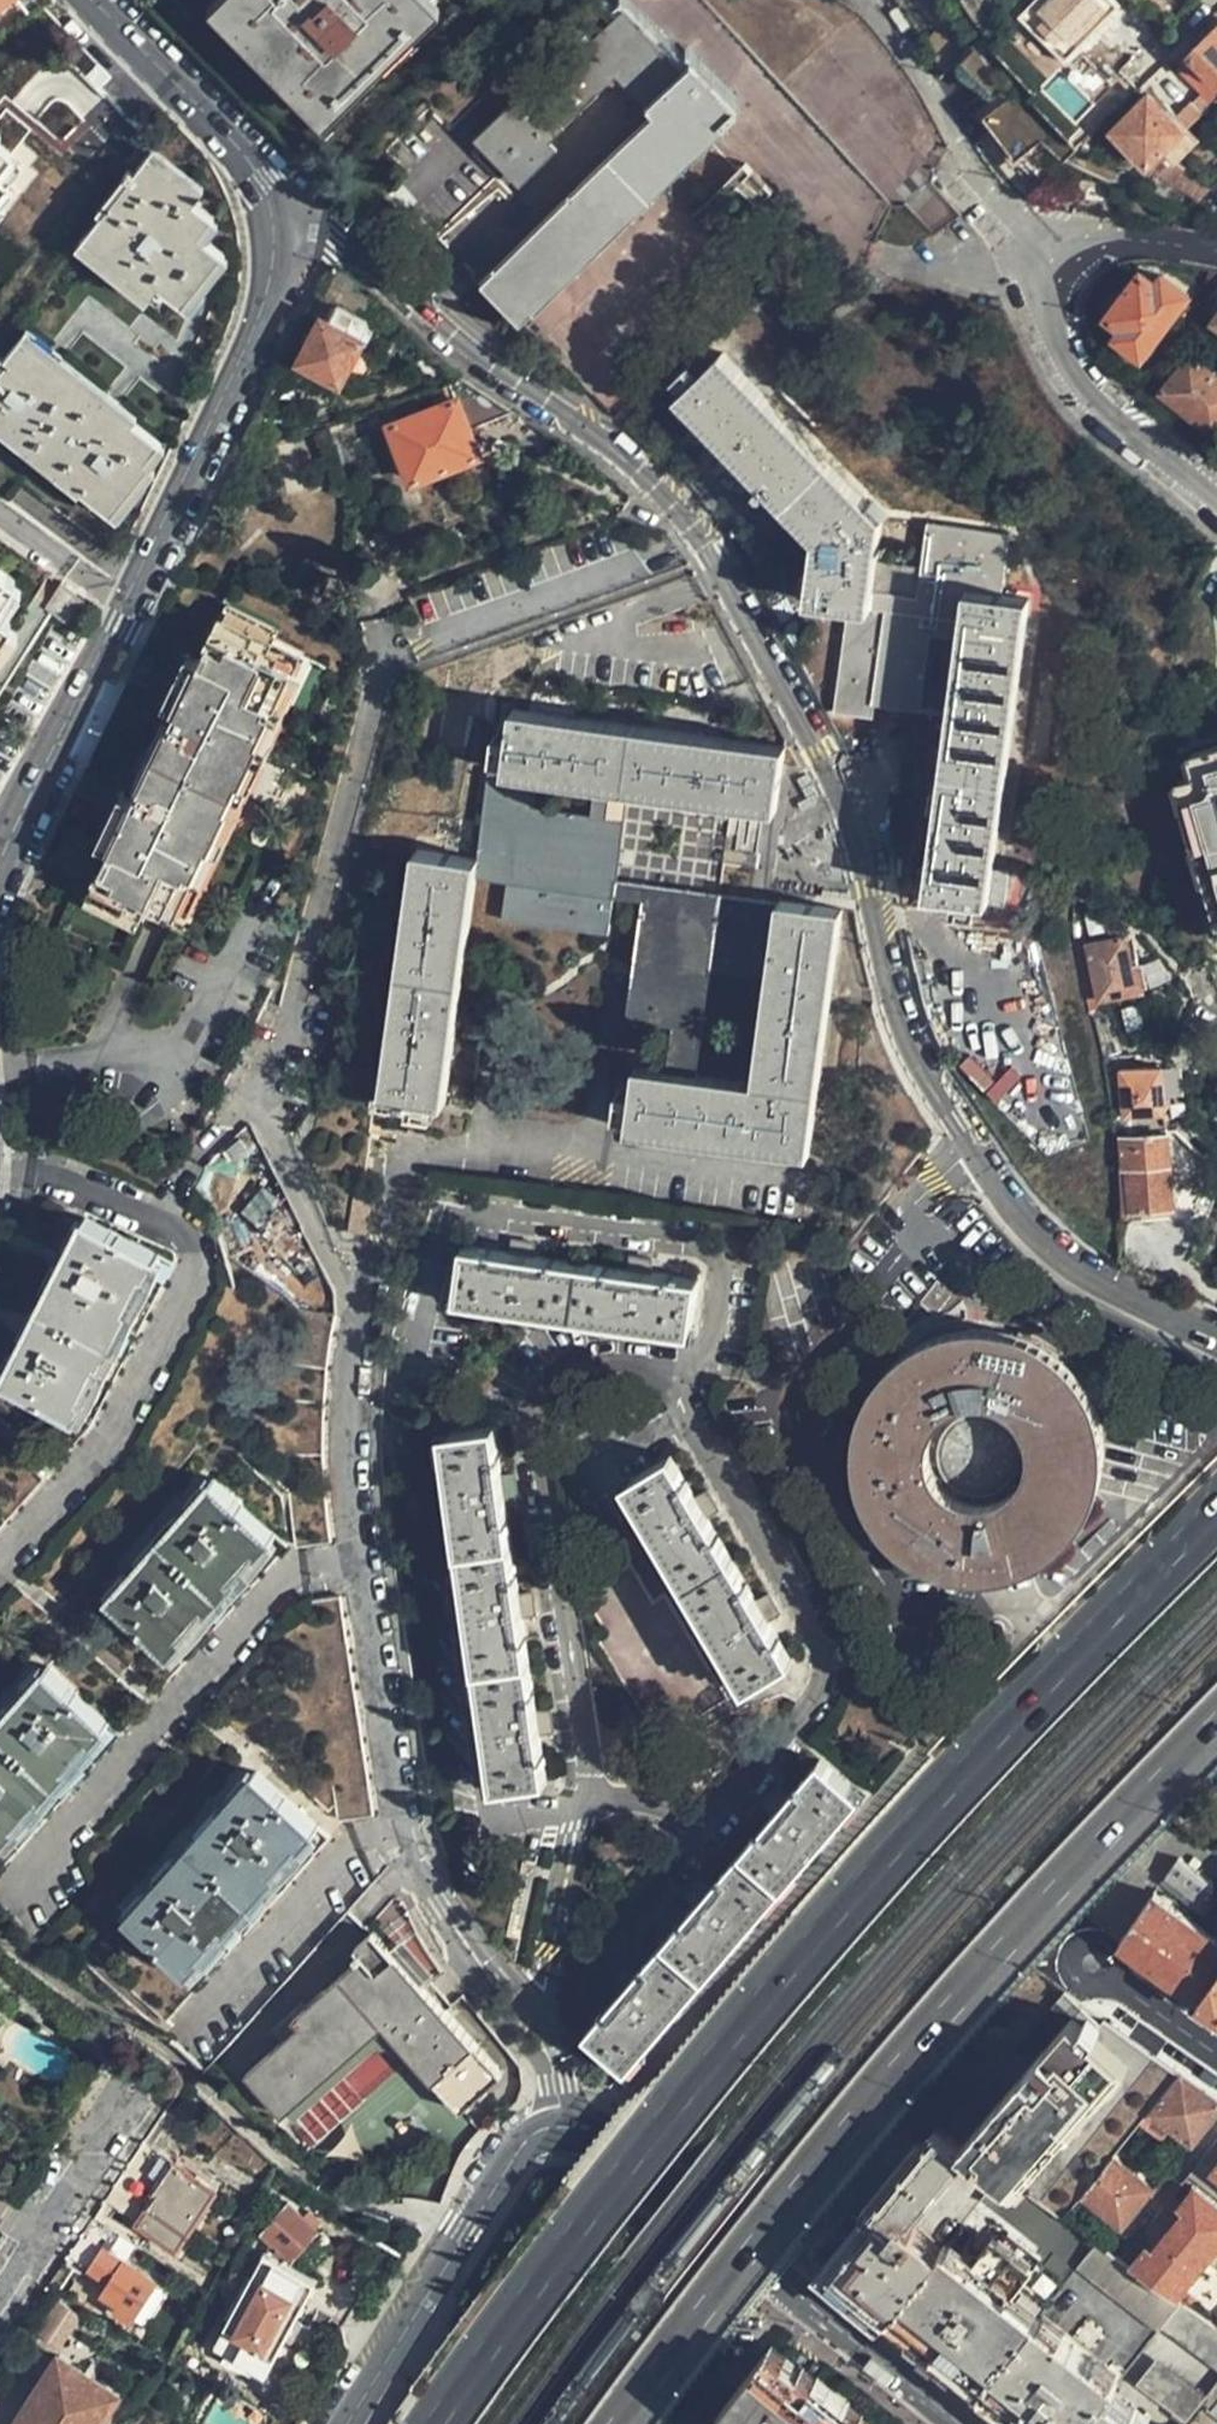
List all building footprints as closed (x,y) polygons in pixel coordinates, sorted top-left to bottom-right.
[(50,0),(3,0),(19,20),(50,0)] [(456,4),(452,0),(220,0),(215,4),(345,122),(456,4)] [(755,102),(704,51),(699,58),(641,0),(637,0),(630,6),(623,0),(606,0),(576,29),(592,45),(481,154),(513,186),(619,82),(655,119),(482,288),(526,329),(755,102)] [(1032,6),(1057,31),(1049,39),(1068,59),(1119,7),(1113,0),(1038,0),(1032,6)] [(1057,31),(1032,6),(1023,14),(1049,39),(1057,31)] [(983,25),(988,30),(996,21),(991,16),(983,25)] [(1190,54),(1192,58),(1180,70),(1214,103),(1216,101),(1216,27),(1190,54)] [(956,52),(961,57),(971,47),(966,42),(956,52)] [(985,91),(957,61),(944,74),(940,78),(958,118),(985,91)] [(1049,133),(1016,89),(984,113),(1017,157),(1049,133)] [(1149,162),(1183,127),(1152,95),(1116,130),(1149,162)] [(1210,108),(1198,96),(1190,104),(1202,116),(1210,108)] [(1194,139),(1183,127),(1149,162),(1152,166),(1164,155),(1172,161),(1194,139)] [(144,154),(77,235),(151,294),(156,286),(179,304),(218,253),(196,235),(209,217),(186,201),(193,192),(144,154)] [(1068,215),(1073,215),(1080,178),(1054,171),(1023,201),(1029,203),(1056,213),(1068,215)] [(1141,361),(1188,298),(1163,278),(1155,288),(1140,276),(1106,318),(1122,331),(1114,341),(1141,361)] [(340,381),(368,322),(337,305),(328,321),(320,317),(299,360),(340,381)] [(77,492),(79,490),(107,513),(145,463),(141,458),(156,439),(102,396),(99,399),(19,334),(4,351),(8,355),(0,365),(0,430),(77,492)] [(723,356),(700,377),(687,389),(677,399),(816,541),(808,601),(850,608),(836,713),(875,718),(878,704),(920,709),(930,634),(961,639),(927,891),(958,895),(980,898),(990,900),(1030,599),(1002,596),(1011,534),(926,523),(920,569),(877,562),(882,518),(723,356)] [(1191,356),(1162,395),(1216,434),(1216,433),(1216,376),(1191,356)] [(700,377),(689,365),(676,378),(687,389),(700,377)] [(515,413),(462,379),(451,383),(453,386),(437,393),(443,407),(393,429),(417,485),(482,456),(471,430),(487,424),(515,413)] [(10,577),(0,571),(0,593),(10,577)] [(61,619),(77,600),(54,583),(39,602),(61,619)] [(12,631),(3,625),(5,620),(0,617),(0,650),(12,631)] [(189,688),(183,685),(161,732),(168,735),(126,827),(120,824),(96,876),(103,879),(84,921),(134,944),(141,928),(169,942),(282,694),(252,680),(259,666),(210,644),(189,688)] [(811,1152),(842,909),(767,899),(614,879),(621,823),(604,819),(607,789),(778,812),(784,767),(787,748),(515,712),(511,739),(507,768),(506,776),(490,776),(479,865),(418,857),(386,1097),(413,1101),(439,1105),(448,1106),(477,882),(506,885),(501,921),(607,935),(612,898),(642,902),(626,1021),(673,1026),(667,1070),(637,1066),(634,1092),(630,1119),(628,1129),(811,1152)] [(507,768),(511,739),(495,738),(490,766),(507,768)] [(1191,756),(1197,777),(1175,783),(1216,921),(1216,748),(1191,756)] [(1095,884),(1082,873),(1075,891),(1089,898),(1095,884)] [(980,898),(958,895),(955,910),(978,913),(980,898)] [(1089,947),(1091,957),(1099,994),(1100,998),(1142,987),(1137,964),(1130,965),(1125,939),(1089,947)] [(1091,957),(1078,959),(1084,990),(1086,996),(1099,994),(1091,957)] [(1121,1071),(1125,1115),(1162,1111),(1159,1066),(1121,1071)] [(630,1119),(634,1092),(619,1090),(615,1117),(630,1119)] [(439,1105),(413,1101),(410,1117),(436,1120),(439,1105)] [(1126,1135),(1136,1134),(1136,1127),(1163,1125),(1162,1111),(1125,1115),(1126,1129),(1126,1135)] [(1120,1163),(1120,1165),(1128,1165),(1130,1208),(1172,1205),(1167,1135),(1117,1138),(1120,1163)] [(81,1410),(153,1247),(76,1213),(3,1373),(81,1410)] [(693,1333),(699,1281),(465,1247),(457,1301),(693,1333)] [(297,1547),(331,1542),(318,1454),(317,1445),(319,1429),(318,1417),(320,1400),(322,1381),(335,1315),(302,1310),(300,1309),(288,1377),(283,1415),(283,1443),(286,1474),(290,1506),(297,1547)] [(1009,1337),(999,1334),(984,1333),(967,1333),(952,1335),(936,1340),(922,1346),(911,1353),(899,1361),(889,1371),(880,1382),(872,1395),(865,1408),(862,1419),(858,1429),(856,1441),(856,1454),(856,1465),(858,1481),(861,1491),(865,1503),(871,1515),(879,1528),(888,1539),(898,1548),(908,1556),(915,1559),(929,1567),(940,1571),(949,1574),(962,1576),(970,1577),(985,1576),(999,1576),(1015,1571),(1031,1565),(1043,1557),(1057,1548),(1068,1536),(1076,1527),(1083,1516),(1089,1505),(1094,1494),(1096,1483),(1098,1475),(1099,1464),(1100,1452),(1100,1443),(1098,1430),(1094,1418),(1090,1405),(1084,1394),(1076,1383),(1067,1372),(1059,1363),(1050,1357),(1041,1350),(1031,1344),(1018,1340),(1009,1337)] [(548,1782),(495,1428),(441,1436),(495,1789),(548,1782)] [(792,1658),(671,1457),(624,1485),(745,1687),(792,1658)] [(164,1684),(293,1543),(220,1473),(116,1586),(164,1632),(139,1660),(164,1684)] [(376,1811),(345,1628),(313,1635),(343,1817),(376,1811)] [(154,1695),(128,1672),(101,1701),(52,1658),(0,1713),(0,1861),(154,1695)] [(174,2005),(338,1822),(319,1806),(263,1755),(136,1896),(183,1939),(146,1980),(174,2005)] [(629,2065),(861,1795),(820,1759),(586,2030),(629,2065)] [(1215,1888),(1195,1874),(1180,1863),(1167,1881),(1174,1887),(1200,1906),(1215,1888)] [(1167,1881),(1162,1888),(1169,1893),(1174,1887),(1167,1881)] [(1200,2002),(1216,1977),(1216,1942),(1155,1897),(1119,1946),(1160,1974),(1200,2002)] [(423,1990),(442,1972),(409,1933),(389,1953),(375,1937),(359,1950),(366,1957),(297,2022),(303,2030),(250,2079),(284,2116),(385,2024),(398,2038),(463,2111),(501,2076),(423,1990)] [(1200,2002),(1216,2014),(1216,1977),(1200,2002)] [(1095,2037),(1106,2022),(1087,2008),(1065,1993),(1053,2006),(1095,2037)] [(966,2147),(1000,2171),(1066,2218),(1084,2197),(1114,2160),(1183,2075),(1106,2022),(1095,2037),(1053,2006),(1014,2052),(1006,2045),(936,2125),(966,2147)] [(385,2024),(284,2116),(297,2130),(398,2038),(385,2024)] [(1216,2114),(1216,2099),(1205,2091),(1187,2079),(1156,2117),(1194,2143),(1216,2114)] [(843,2288),(887,2322),(936,2257),(913,2240),(921,2229),(910,2221),(966,2147),(936,2125),(935,2124),(823,2272),(843,2288)] [(144,2140),(104,2200),(177,2246),(215,2186),(144,2140)] [(1204,2163),(1211,2169),(1216,2174),(1216,2148),(1204,2163)] [(1114,2160),(1084,2197),(1123,2226),(1152,2189),(1114,2160)] [(1204,2163),(1190,2177),(1199,2183),(1211,2169),(1204,2163)] [(1183,2185),(1169,2174),(1154,2193),(1167,2204),(1183,2185)] [(1206,2258),(1216,2245),(1216,2205),(1199,2190),(1185,2207),(1190,2212),(1174,2233),(1206,2258)] [(227,2350),(269,2374),(321,2278),(295,2263),(323,2226),(310,2219),(297,2211),(277,2200),(273,2209),(266,2206),(260,2216),(267,2220),(256,2240),(268,2246),(214,2344),(227,2350)] [(314,2212),(300,2204),(297,2211),(310,2219),(314,2212)] [(126,2237),(107,2224),(74,2272),(103,2291),(126,2257),(116,2250),(126,2237)] [(934,2359),(979,2394),(1038,2318),(1012,2299),(1043,2257),(1005,2228),(993,2242),(988,2237),(967,2264),(944,2246),(936,2257),(887,2322),(934,2359)] [(1175,2296),(1206,2258),(1174,2233),(1155,2255),(1149,2251),(1135,2268),(1175,2296)] [(1167,2327),(1185,2304),(1175,2296),(1135,2268),(1097,2240),(1078,2265),(1163,2331),(1167,2327)] [(157,2276),(166,2263),(140,2246),(132,2260),(157,2276)] [(131,2317),(157,2276),(132,2260),(126,2257),(103,2291),(121,2302),(117,2308),(131,2317)] [(1185,2304),(1167,2327),(1216,2366),(1216,2327),(1185,2304)] [(1112,2397),(1122,2384),(1038,2318),(979,2394),(1017,2423),(1090,2423),(1112,2397)] [(811,2379),(771,2348),(741,2386),(722,2410),(740,2423),(867,2423),(811,2379)] [(269,2374),(227,2350),(221,2361),(263,2383),(269,2374)] [(51,2367),(112,2405),(119,2394),(59,2353),(51,2367)] [(1143,2386),(1188,2420),(1206,2397),(1162,2361),(1143,2386)] [(112,2405),(51,2367),(13,2423),(100,2423),(112,2405)] [(1206,2397),(1188,2420),(1185,2423),(1216,2423),(1216,2383),(1206,2397)] [(1153,2421),(1137,2410),(1134,2414),(1112,2397),(1090,2423),(1151,2423),(1153,2421)]
